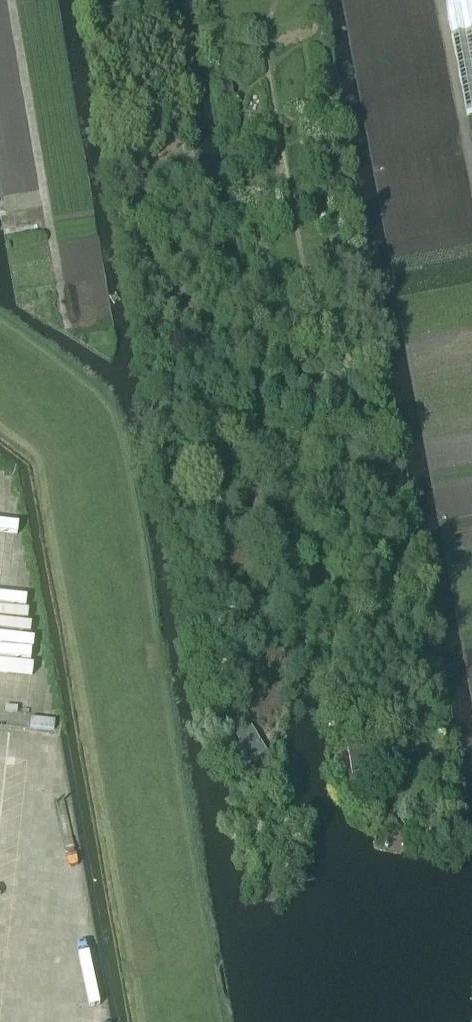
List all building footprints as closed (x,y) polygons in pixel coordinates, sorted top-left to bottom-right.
[(468,114),(471,114),(471,0),(446,0),(468,114)] [(232,97),(230,84),(220,85),(223,98),(232,97)] [(278,212),(286,210),(285,200),(276,201),(278,212)] [(317,571),(305,574),(308,588),(320,586),(317,571)] [(263,752),(251,731),(237,739),(242,746),(237,749),(245,763),(263,752)] [(394,744),(348,752),(351,773),(371,770),(369,760),(397,756),(394,744)] [(360,801),(355,809),(367,816),(372,808),(360,801)]
